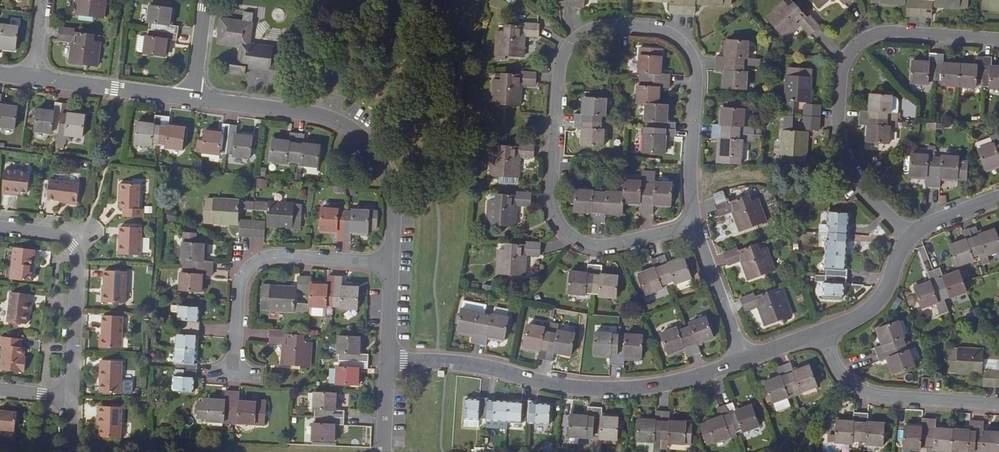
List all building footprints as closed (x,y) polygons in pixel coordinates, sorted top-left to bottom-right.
[(76,16),(101,20),(103,0),(77,0),(76,16)] [(570,0),(558,0),(557,8),(569,9),(570,0)] [(569,9),(581,10),(582,0),(570,0),(569,9)] [(680,16),(681,1),(671,0),(669,0),(668,15),(680,16)] [(818,11),(830,0),(808,0),(818,11)] [(917,20),(918,0),(870,0),(870,5),(892,7),(892,4),(906,5),(906,8),(905,19),(917,20)] [(917,20),(929,20),(930,6),(933,6),(943,7),(943,10),(965,11),(965,0),(918,0),(917,20)] [(998,13),(998,0),(980,0),(979,12),(998,13)] [(681,1),(680,16),(692,17),(693,2),(681,1)] [(805,20),(795,9),(790,12),(783,4),(764,20),(783,41),(799,27),(808,37),(817,29),(808,18),(805,20)] [(153,25),(152,32),(165,34),(181,36),(182,29),(175,28),(172,28),(173,12),(165,11),(153,9),(151,25),(153,25)] [(225,20),(220,19),(219,19),(216,43),(239,47),(236,67),(229,67),(228,72),(243,74),(244,68),(268,72),(267,82),(275,83),(279,53),(271,52),(272,48),(247,44),(252,13),(242,12),(240,22),(225,20)] [(15,49),(17,27),(1,25),(1,27),(0,27),(0,47),(15,49)] [(537,38),(538,25),(523,25),(523,27),(510,26),(510,33),(498,32),(496,56),(523,59),(524,37),(537,38)] [(73,30),(59,29),(58,42),(71,43),(69,65),(95,68),(98,44),(88,43),(88,36),(72,34),(73,30)] [(165,57),(169,58),(170,42),(173,42),(179,43),(181,36),(165,34),(152,32),(151,39),(148,39),(146,55),(146,56),(165,57)] [(146,55),(148,39),(143,39),(140,40),(139,52),(141,55),(146,55)] [(715,59),(715,66),(744,68),(745,62),(746,62),(748,44),(726,42),(724,60),(722,60),(715,59)] [(926,87),(933,87),(934,57),(927,57),(927,66),(910,65),(909,88),(926,89),(926,87)] [(940,90),(956,91),(958,68),(942,67),(942,57),(934,57),(933,87),(940,88),(940,90)] [(638,76),(638,82),(667,84),(668,77),(663,77),(659,77),(660,61),(638,59),(637,76),(638,76)] [(974,90),(980,90),(982,60),(975,60),(974,69),(958,68),(956,91),(974,92),(974,90)] [(980,90),(987,91),(987,93),(998,94),(998,71),(989,70),(989,61),(982,60),(980,90)] [(744,68),(715,66),(714,73),(721,74),(723,74),(722,90),(744,92),(745,75),(744,75),(744,68)] [(321,83),(340,84),(341,70),(322,69),(321,83)] [(806,92),(809,92),(811,70),(788,69),(787,77),(786,77),(783,102),(785,103),(785,110),(792,111),(792,103),(805,104),(806,92)] [(534,88),(535,76),(521,75),(520,77),(507,77),(507,84),(495,83),(494,106),(519,108),(521,87),(534,88)] [(634,107),(645,108),(657,108),(658,91),(661,91),(667,92),(667,84),(638,82),(638,89),(636,88),(634,107)] [(0,95),(0,127),(15,129),(18,106),(1,104),(1,102),(2,96),(0,95)] [(858,113),(858,120),(887,122),(896,122),(897,122),(897,115),(891,115),(892,99),(892,98),(869,97),(868,113),(858,113)] [(572,117),(572,124),(601,126),(601,120),(603,120),(604,102),(583,100),(582,118),(572,117)] [(62,103),(55,102),(54,111),(37,109),(34,131),(52,134),(52,132),(59,133),(62,103)] [(70,104),(62,103),(59,133),(57,148),(64,149),(65,141),(67,141),(67,136),(82,138),(85,115),(69,113),(70,104)] [(803,118),(818,119),(819,108),(804,106),(803,118)] [(645,125),(645,131),(673,133),(674,126),(669,126),(665,126),(666,109),(660,108),(657,108),(645,108),(643,125),(645,125)] [(710,126),(710,133),(739,136),(740,130),(741,130),(741,129),(743,112),(721,111),(719,127),(716,127),(710,126)] [(162,116),(155,115),(154,124),(137,122),(135,144),(152,147),(153,142),(159,143),(162,116)] [(170,117),(162,116),(159,143),(165,144),(165,148),(183,150),(185,128),(169,126),(170,117)] [(818,131),(818,119),(803,118),(802,130),(818,131)] [(887,122),(858,120),(857,127),(867,128),(867,144),(888,146),(889,129),(887,129),(887,126),(895,127),(896,122),(887,122)] [(230,124),(222,124),(221,132),(205,130),(202,153),(220,155),(220,154),(226,154),(230,124)] [(238,125),(230,124),(226,154),(233,155),(233,157),(250,159),(253,136),(237,134),(238,125)] [(601,126),(572,124),(571,132),(581,133),(580,148),(601,149),(602,134),(600,134),(601,126)] [(802,144),(803,133),(790,133),(791,125),(784,124),(783,132),(782,132),(779,158),(781,158),(780,164),(803,166),(805,145),(802,144)] [(739,136),(750,137),(751,129),(741,129),(741,130),(740,130),(739,136)] [(673,133),(645,131),(644,138),(643,138),(641,155),(663,156),(664,140),(668,141),(673,141),(673,133)] [(298,133),(291,132),(290,139),(290,141),(272,139),(270,161),(287,164),(287,162),(294,163),(298,133)] [(305,134),(298,133),(294,163),(301,164),(300,166),(317,168),(321,145),(304,143),(304,141),(305,134)] [(739,136),(710,133),(710,141),(715,141),(718,141),(717,157),(739,159),(740,143),(738,142),(739,136)] [(520,147),(504,146),(503,153),(491,152),(490,175),(501,176),(501,173),(519,174),(520,157),(534,158),(535,145),(520,144),(520,147)] [(997,145),(991,147),(990,145),(974,151),(982,172),(997,167),(998,170),(998,173),(998,150),(997,145)] [(923,187),(930,187),(932,157),(933,146),(925,146),(925,155),(909,154),(907,176),(908,176),(924,177),(923,180),(923,187)] [(932,157),(930,187),(938,188),(939,181),(939,178),(954,179),(956,157),(939,156),(938,158),(932,157)] [(983,175),(998,170),(997,167),(982,172),(983,175)] [(30,174),(4,170),(2,194),(11,195),(11,191),(18,192),(28,193),(30,174)] [(267,189),(267,179),(257,179),(256,188),(267,189)] [(80,184),(49,180),(47,199),(61,201),(77,203),(80,184)] [(641,181),(624,180),(624,192),(623,203),(640,204),(639,213),(646,213),(648,183),(642,183),(642,181),(641,181)] [(655,182),(654,184),(648,183),(646,213),(654,214),(654,207),(654,205),(671,206),(672,183),(655,182)] [(140,184),(120,184),(119,194),(122,194),(121,201),(121,209),(124,209),(123,217),(143,218),(143,209),(138,209),(140,184)] [(593,191),(575,189),(574,212),(591,213),(590,222),(598,223),(600,192),(593,191)] [(624,192),(606,191),(606,192),(600,192),(598,223),(605,223),(605,214),(622,215),(623,203),(624,192)] [(722,191),(713,195),(717,205),(726,201),(722,191)] [(500,201),(489,201),(487,224),(498,225),(498,222),(516,223),(517,205),(531,206),(532,194),(517,192),(517,196),(500,195),(500,201)] [(717,205),(715,205),(719,217),(732,212),(738,229),(755,223),(756,225),(766,221),(758,199),(748,203),(746,197),(730,203),(729,200),(726,201),(717,205)] [(214,199),(206,198),(204,223),(227,225),(227,221),(238,222),(238,208),(252,209),(252,202),(239,201),(239,200),(214,198),(214,199)] [(269,203),(252,202),(252,209),(268,210),(267,224),(278,225),(278,228),(300,230),(302,205),(294,204),(294,203),(269,202),(269,203)] [(339,209),(321,208),(320,230),(337,232),(337,234),(336,240),(344,241),(345,211),(338,211),(339,209)] [(352,212),(345,211),(344,241),(351,241),(351,235),(351,232),(368,233),(368,229),(377,230),(378,211),(369,211),(352,210),(352,212)] [(850,212),(828,210),(827,225),(819,225),(819,232),(850,234),(850,227),(849,227),(850,212)] [(252,221),(240,220),(239,236),(251,237),(252,221)] [(265,222),(252,221),(251,237),(264,238),(265,222)] [(755,223),(738,229),(739,232),(756,225),(755,223)] [(969,229),(979,256),(982,265),(990,262),(988,256),(998,252),(998,240),(995,228),(979,234),(976,226),(969,229)] [(141,228),(120,227),(119,254),(140,255),(141,228)] [(965,240),(950,245),(958,267),(974,261),(973,258),(979,256),(969,229),(962,231),(965,240)] [(850,234),(819,232),(819,240),(826,240),(825,254),(846,255),(847,241),(849,241),(850,234)] [(205,244),(182,242),(181,266),(213,269),(213,260),(207,260),(204,259),(205,244)] [(510,251),(498,250),(496,274),(507,275),(507,272),(525,273),(526,255),(540,256),(541,243),(527,242),(526,245),(510,244),(510,251)] [(737,248),(723,253),(728,266),(741,261),(747,277),(764,271),(765,274),(775,270),(767,248),(756,253),(753,246),(738,251),(737,248)] [(35,250),(14,247),(10,279),(31,282),(32,272),(29,272),(30,266),(33,267),(35,250)] [(720,265),(726,263),(723,253),(717,255),(720,265)] [(846,255),(825,254),(824,270),(826,270),(826,276),(847,277),(847,270),(846,269),(846,255)] [(664,255),(658,257),(668,284),(674,282),(675,285),(692,278),(684,257),(667,263),(664,255)] [(658,257),(651,259),(653,265),(654,267),(638,274),(646,295),(663,289),(662,286),(668,284),(658,257)] [(595,265),(588,264),(587,273),(570,271),(568,294),(585,296),(586,294),(592,294),(595,265)] [(602,266),(595,265),(592,294),(599,295),(598,297),(616,298),(618,275),(601,274),(602,266)] [(653,265),(637,271),(638,274),(654,267),(653,265)] [(212,276),(213,269),(181,266),(179,291),(202,292),(203,275),(205,276),(212,276)] [(940,268),(933,271),(943,299),(950,296),(950,299),(967,292),(963,283),(959,270),(943,277),(940,268)] [(127,272),(105,271),(104,287),(105,287),(105,293),(104,293),(103,302),(125,303),(127,272)] [(764,271),(747,277),(748,280),(765,274),(764,271)] [(933,271),(926,273),(928,279),(929,282),(914,287),(921,309),(936,303),(940,315),(948,312),(943,299),(933,271)] [(311,277),(299,276),(298,293),(310,293),(310,284),(310,282),(311,277)] [(327,285),(310,284),(310,293),(309,304),(309,307),(326,308),(326,306),(333,307),(335,276),(328,276),(327,285)] [(343,277),(335,276),(333,307),(340,307),(340,309),(358,310),(359,287),(348,287),(348,284),(342,284),(343,277)] [(847,277),(826,276),(825,283),(824,296),(842,297),(843,284),(847,284),(847,277)] [(928,279),(913,285),(914,287),(929,282),(928,279)] [(285,286),(262,285),(261,309),(294,311),(301,312),(302,304),(295,304),(296,290),(285,289),(285,286)] [(754,294),(740,299),(744,311),(757,306),(764,323),(780,317),(781,319),(792,315),(784,294),(773,298),(770,291),(755,297),(754,294)] [(30,295),(10,292),(7,322),(26,324),(28,311),(29,302),(30,295)] [(200,306),(178,305),(176,321),(178,322),(178,327),(200,329),(200,321),(199,321),(200,306)] [(479,312),(461,308),(457,331),(458,331),(474,335),(473,337),(472,343),(479,344),(484,314),(478,313),(479,312)] [(491,316),(484,314),(479,344),(486,346),(488,337),(504,340),(509,318),(491,314),(491,316)] [(123,317),(103,316),(101,348),(121,349),(123,317)] [(690,326),(684,328),(694,355),(700,352),(698,344),(702,343),(714,339),(706,317),(689,323),(690,326)] [(780,317),(764,323),(765,325),(781,319),(780,317)] [(905,319),(899,321),(902,330),(906,330),(908,329),(909,325),(909,322),(905,319)] [(899,321),(877,329),(883,345),(881,346),(875,347),(877,354),(905,344),(903,338),(905,338),(904,337),(908,335),(906,330),(902,330),(899,321)] [(545,328),(527,324),(523,347),(540,350),(540,353),(539,359),(546,360),(551,332),(544,330),(545,328)] [(200,329),(178,327),(178,333),(176,333),(174,348),(196,350),(197,336),(199,336),(200,329)] [(677,327),(660,334),(668,355),(684,349),(687,357),(694,355),(684,328),(678,330),(677,327)] [(877,329),(875,330),(881,346),(883,345),(877,329)] [(284,331),(270,330),(269,343),(282,344),(281,365),(311,367),(312,343),(300,342),(300,335),(284,334),(284,331)] [(557,333),(551,332),(546,360),(553,362),(554,353),(571,356),(575,334),(558,330),(557,333)] [(612,333),(594,332),(593,355),(610,356),(610,359),(610,365),(617,365),(619,335),(612,335),(612,333)] [(625,336),(619,335),(617,365),(624,366),(624,361),(624,357),(641,358),(642,358),(643,335),(625,334),(625,336)] [(1,336),(0,344),(3,345),(1,359),(0,359),(0,368),(0,369),(22,372),(22,371),(24,371),(25,362),(23,362),(23,358),(25,347),(21,347),(22,339),(1,336)] [(361,337),(338,336),(337,353),(339,353),(339,360),(369,362),(369,354),(362,354),(360,354),(361,337)] [(905,344),(877,354),(880,361),(886,359),(888,358),(893,374),(915,366),(909,350),(908,350),(905,344)] [(196,350),(174,348),(174,364),(176,364),(176,370),(197,371),(197,364),(195,363),(196,350)] [(958,349),(950,349),(948,373),(971,375),(971,371),(982,372),(983,358),(997,359),(998,352),(984,351),(984,350),(958,348),(958,349)] [(684,349),(668,355),(669,357),(685,351),(684,349)] [(122,361),(101,360),(100,378),(102,378),(101,382),(100,382),(99,393),(121,393),(122,361)] [(369,362),(339,360),(338,367),(337,367),(336,384),(358,385),(359,369),(368,369),(369,362)] [(809,365),(793,371),(790,363),(784,366),(794,393),(800,390),(801,393),(817,387),(809,365)] [(780,376),(764,382),(772,404),(789,397),(788,395),(794,393),(784,366),(777,368),(780,376)] [(197,371),(176,370),(175,375),(173,375),(171,392),(194,393),(195,378),(196,378),(197,371)] [(996,371),(984,370),(983,386),(995,387),(996,371)] [(804,399),(818,392),(816,387),(802,394),(804,399)] [(232,392),(225,391),(225,400),(208,399),(207,403),(202,403),(197,402),(197,415),(207,416),(207,422),(224,423),(224,421),(230,421),(232,392)] [(240,392),(232,392),(230,421),(238,422),(238,424),(265,425),(266,403),(239,401),(240,399),(240,392)] [(336,393),(314,392),(314,393),(313,409),(313,410),(315,410),(314,417),(344,418),(345,411),(339,410),(336,410),(336,393)] [(481,399),(465,398),(464,420),(479,421),(480,419),(486,419),(487,398),(481,398),(481,399)] [(494,398),(487,398),(486,419),(492,420),(491,422),(507,423),(508,401),(494,399),(494,398)] [(523,402),(508,401),(507,423),(522,424),(522,422),(528,422),(530,400),(523,400),(523,402)] [(536,401),(530,400),(528,422),(534,422),(534,424),(550,426),(551,404),(536,402),(536,401)] [(752,405),(735,411),(732,403),(726,405),(736,433),(742,431),(743,433),(760,426),(752,405)] [(722,416),(706,421),(714,443),(731,437),(730,435),(736,433),(726,405),(719,408),(721,413),(722,416)] [(122,407),(99,406),(98,428),(100,428),(100,437),(121,438),(122,407)] [(587,416),(570,415),(569,437),(587,438),(587,437),(593,437),(595,407),(588,407),(587,416)] [(618,417),(601,417),(602,414),(602,408),(595,407),(593,437),(600,437),(599,440),(617,441),(618,417)] [(0,412),(0,430),(15,431),(17,413),(6,411),(6,413),(0,412)] [(655,420),(638,419),(636,442),(638,442),(654,443),(653,450),(653,451),(660,451),(661,440),(663,411),(656,411),(655,417),(655,420)] [(686,422),(669,421),(670,412),(663,411),(661,440),(667,441),(667,444),(685,445),(686,424),(686,422)] [(721,413),(705,419),(706,421),(722,416),(721,413)] [(860,413),(854,413),(853,421),(836,420),(835,435),(835,443),(853,444),(853,442),(859,442),(860,413)] [(868,414),(860,413),(859,442),(866,443),(866,445),(883,446),(885,423),(868,422),(868,414)] [(344,418),(314,417),(314,423),(312,423),(312,441),(334,442),(335,425),(337,425),(344,426),(344,418)] [(929,419),(922,418),(921,427),(904,426),(903,448),(903,449),(912,449),(921,450),(921,448),(927,448),(929,419)] [(938,419),(929,419),(927,448),(934,449),(933,451),(951,451),(952,429),(937,428),(938,419)] [(479,421),(464,420),(463,427),(479,428),(479,421)] [(969,421),(969,430),(952,429),(951,451),(975,451),(976,422),(969,421)] [(976,422),(975,451),(998,451),(998,446),(998,432),(984,431),(984,422),(976,422)] [(827,442),(835,443),(835,435),(828,435),(827,442)] [(654,443),(638,442),(637,449),(653,450),(654,443)]
